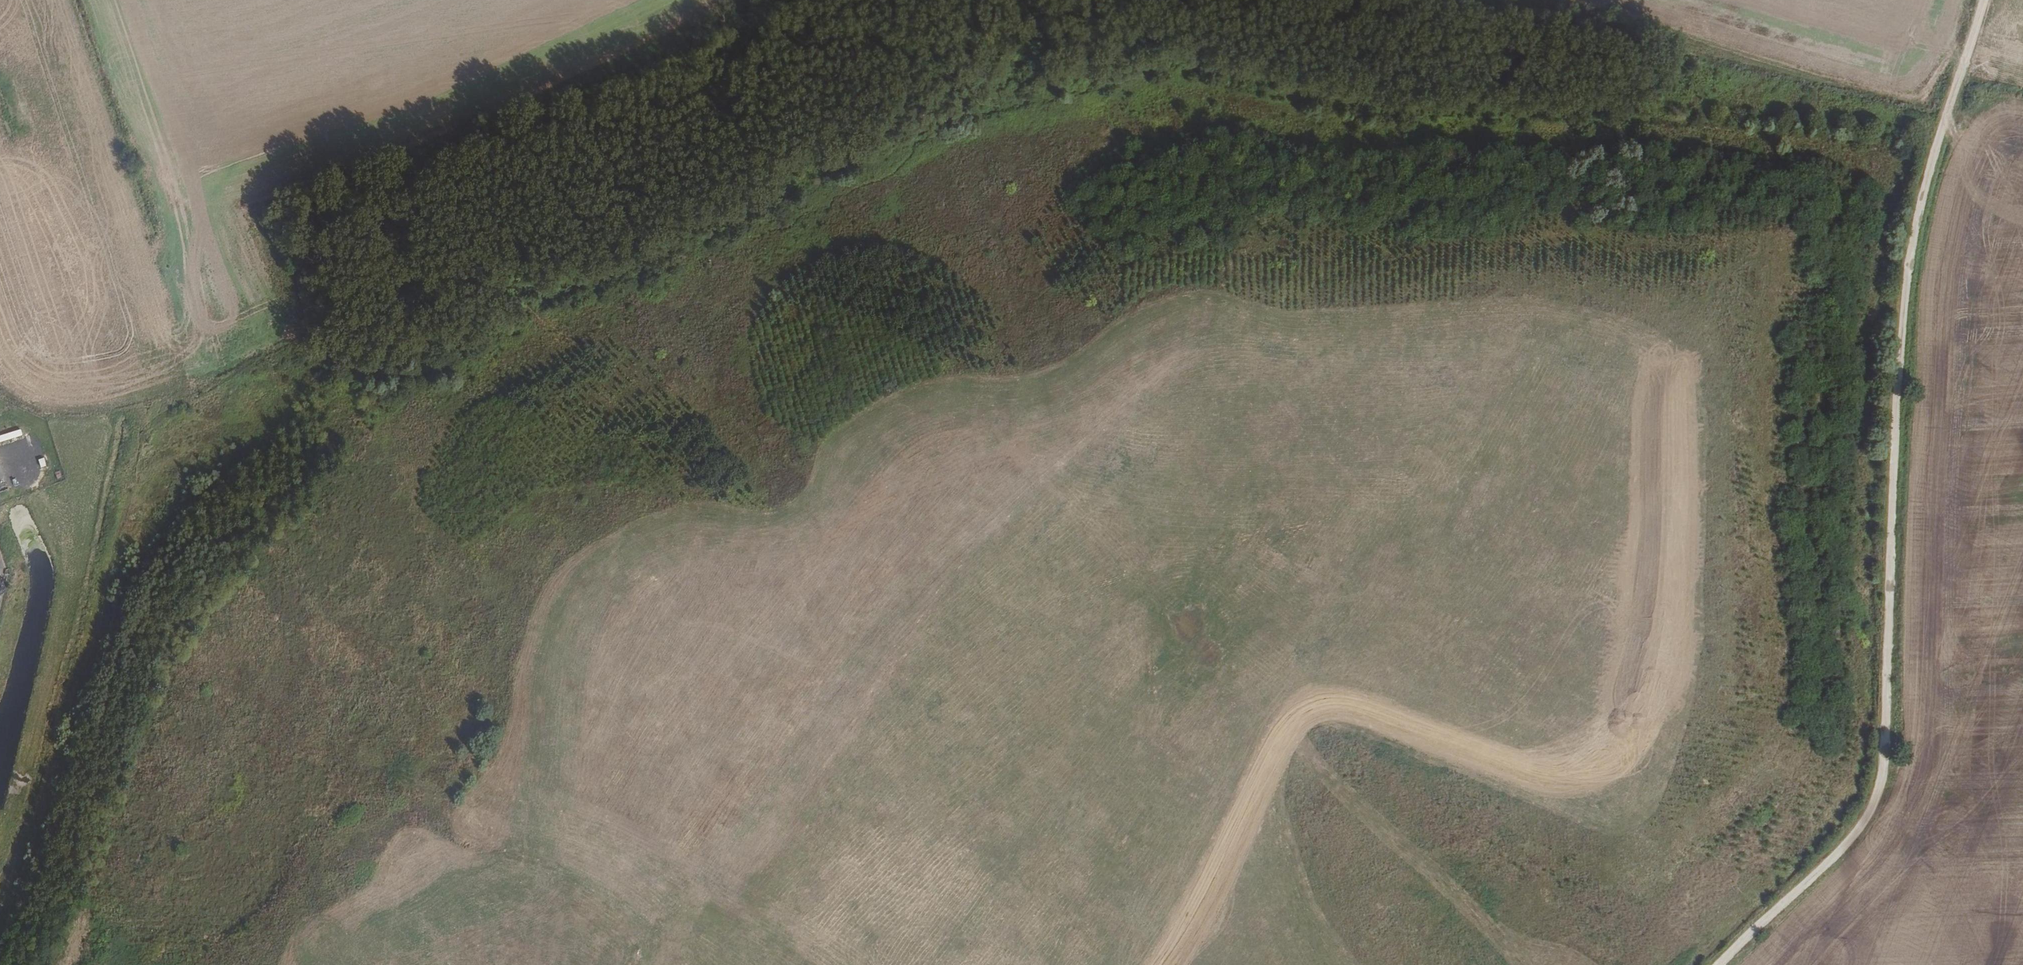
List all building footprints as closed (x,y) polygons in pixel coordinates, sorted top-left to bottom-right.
[(22,437),(20,430),(0,434),(0,441),(22,437)] [(39,467),(46,466),(44,457),(37,459),(39,467)]
